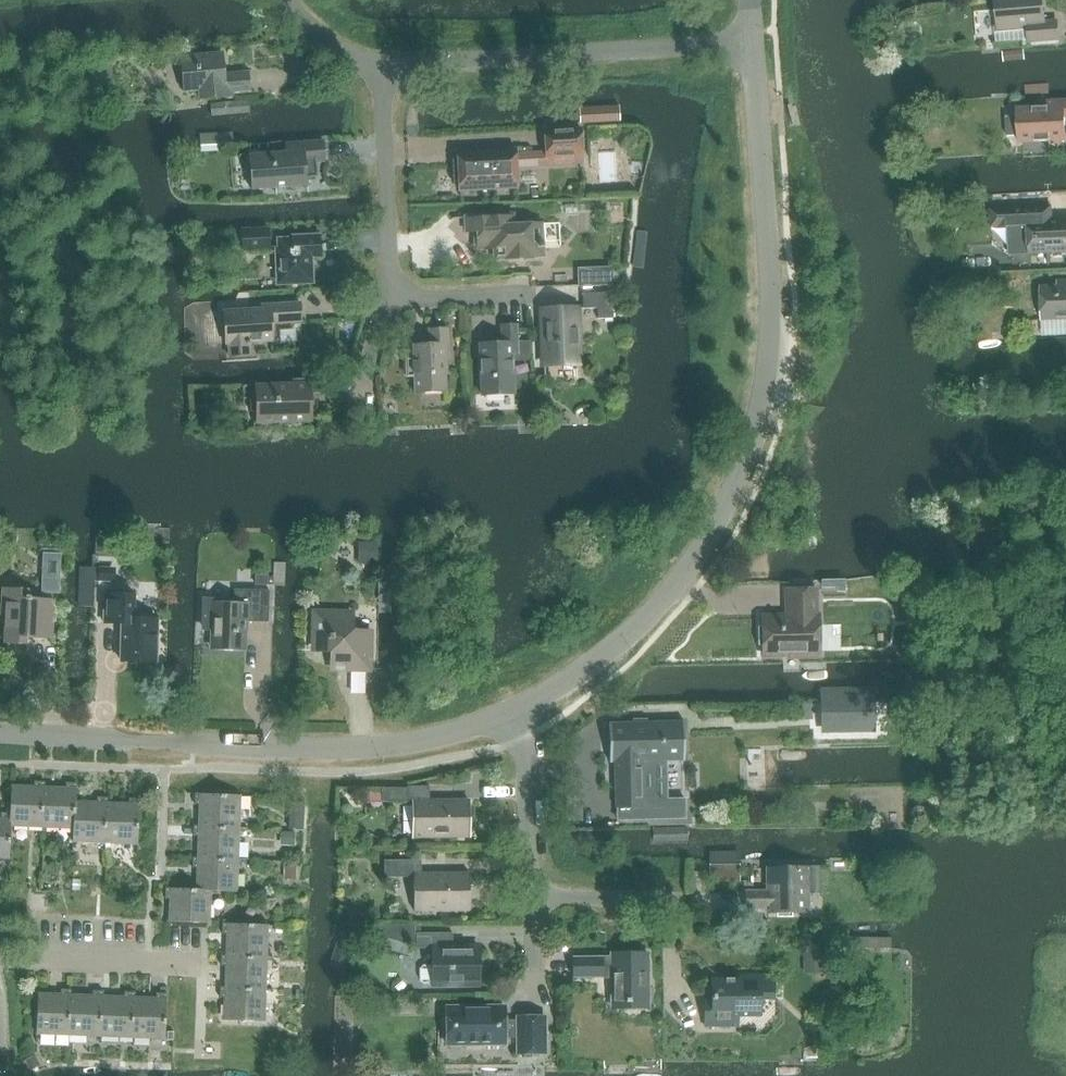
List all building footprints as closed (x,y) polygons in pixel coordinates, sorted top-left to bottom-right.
[(1042,0),(996,0),(997,12),(999,12),(1000,29),(1028,27),(1029,42),(1058,39),(1057,21),(1044,22),(1042,0)] [(223,75),(222,54),(180,58),(183,91),(199,90),(200,99),(232,96),(231,92),(249,90),(247,73),(223,75)] [(1006,117),(1007,137),(1018,136),(1018,143),(1049,141),(1050,146),(1050,155),(1065,154),(1065,100),(1047,102),(1047,107),(1016,109),(1017,116),(1006,117)] [(620,106),(579,108),(580,126),(621,123),(620,106)] [(546,154),(515,156),(515,149),(457,152),(459,191),(517,189),(516,169),(583,165),(582,157),(581,128),(544,130),(546,154)] [(256,190),(306,186),(305,178),(316,177),(314,156),(324,155),(323,141),(291,144),(292,152),(253,155),(256,190)] [(1007,226),(1009,255),(1065,252),(1065,220),(1052,221),(1051,207),(991,209),(991,227),(1007,226)] [(513,226),(513,215),(465,218),(466,232),(474,232),(475,247),(476,249),(478,249),(494,248),(494,259),(543,257),(542,242),(540,242),(539,224),(513,226)] [(240,229),(241,234),(228,235),(229,245),(241,244),(241,253),(270,251),(269,228),(240,229)] [(278,284),(311,282),(310,257),(319,256),(319,236),(292,238),(292,241),(279,242),(279,250),(276,250),(278,284)] [(578,287),(612,286),(612,267),(578,268),(578,287)] [(1057,281),(1057,286),(1040,287),(1041,320),(1065,320),(1065,280),(1057,281)] [(612,319),(611,293),(582,294),(583,309),(597,309),(597,319),(612,319)] [(251,356),(250,343),(273,341),(271,324),(301,322),(300,303),(262,306),(262,309),(223,312),(225,345),(228,344),(229,357),(251,356)] [(544,362),(578,361),(576,308),(542,310),(544,362)] [(517,345),(516,326),(501,327),(502,344),(479,345),(481,395),(513,393),(512,365),(531,364),(530,344),(517,345)] [(445,392),(444,360),(448,359),(446,329),(429,330),(430,345),(413,346),(413,359),(406,359),(407,377),(414,377),(415,393),(445,392)] [(257,423),(310,421),(310,394),(323,394),(322,379),(292,380),(292,385),(256,386),(257,423)] [(798,524),(798,509),(781,509),(781,524),(798,524)] [(96,545),(96,552),(118,553),(118,538),(100,537),(97,537),(96,545)] [(376,542),(359,542),(359,564),(376,564),(376,542)] [(42,556),(41,575),(58,575),(59,557),(42,556)] [(98,580),(99,568),(76,568),(75,606),(92,606),(93,579),(98,580)] [(99,568),(98,580),(114,581),(115,569),(99,568)] [(256,576),(256,584),(267,585),(268,576),(256,576)] [(62,579),(44,579),(43,594),(61,595),(62,579)] [(377,614),(391,614),(391,583),(377,583),(377,614)] [(840,587),(824,587),(824,599),(840,599),(840,587)] [(52,639),(54,600),(30,599),(30,597),(28,597),(28,590),(2,589),(1,616),(5,616),(4,643),(26,644),(26,638),(52,639)] [(212,629),(211,648),(245,649),(246,622),(268,623),(269,590),(234,589),(234,598),(204,597),(203,629),(212,629)] [(816,616),(815,590),(786,590),(787,604),(788,604),(788,616),(762,617),(763,656),(800,655),(800,657),(819,657),(819,616),(816,616)] [(156,663),(157,619),(133,619),(134,595),(104,594),(104,623),(122,624),(121,662),(156,663)] [(368,669),(369,632),(352,632),(352,614),(315,613),(314,651),(331,651),(331,669),(368,669)] [(632,724),(608,724),(610,762),(615,761),(616,807),(623,807),(623,820),(685,818),(685,798),(666,799),(651,799),(650,760),(665,760),(684,759),(682,722),(646,723),(646,719),(632,719),(632,724)] [(43,828),(44,787),(44,782),(34,782),(34,787),(11,786),(10,813),(11,813),(11,826),(43,828)] [(73,829),(75,802),(76,790),(77,784),(66,783),(66,788),(44,787),(43,828),(73,829)] [(408,802),(408,788),(382,788),(382,802),(408,802)] [(200,826),(239,828),(240,796),(195,794),(194,804),(201,805),(200,826)] [(106,843),(107,803),(107,798),(97,797),(97,803),(75,802),(73,829),(73,842),(106,843)] [(107,803),(106,843),(137,845),(140,799),(129,799),(129,804),(107,803)] [(413,838),(468,838),(468,800),(413,800),(413,838)] [(10,813),(1,813),(1,818),(0,818),(0,858),(9,859),(11,826),(11,813),(10,813)] [(289,816),(288,829),(295,829),(303,830),(303,817),(289,816)] [(239,828),(200,826),(194,826),(193,836),(198,836),(198,858),(238,859),(239,828)] [(651,843),(688,843),(687,826),(651,827),(651,843)] [(281,833),(281,845),(294,846),(294,833),(281,833)] [(707,865),(707,881),(738,881),(737,864),(737,851),(707,851),(707,865)] [(238,859),(198,858),(193,858),(192,868),(197,868),(197,890),(210,890),(210,891),(237,892),(238,859)] [(421,873),(421,860),(384,860),(384,878),(414,878),(414,912),(469,911),(469,873),(421,873)] [(295,867),(284,867),(284,878),(295,878),(295,867)] [(808,912),(808,893),(817,892),(817,869),(767,869),(767,892),(747,892),(747,908),(767,907),(767,912),(808,912)] [(210,890),(197,890),(165,888),(165,899),(170,899),(169,922),(209,923),(210,891),(210,890)] [(226,956),(266,957),(268,925),(222,923),(222,934),(227,934),(226,956)] [(419,925),(377,926),(377,937),(416,949),(432,949),(433,966),(423,966),(420,970),(420,980),(424,984),(433,984),(433,986),(479,986),(479,947),(453,947),(453,933),(419,933),(419,925)] [(648,1007),(648,954),(611,954),(611,958),(574,958),(574,977),(611,977),(611,1007),(648,1007)] [(266,957),(226,956),(221,955),(221,966),(226,966),(225,987),(265,989),(266,957)] [(824,955),(803,956),(804,973),(824,972),(824,955)] [(705,1027),(738,1026),(737,1017),(760,1017),(760,1000),(773,1000),(773,975),(736,975),(736,979),(712,979),(712,1009),(705,1009),(705,1027)] [(265,989),(225,987),(220,987),(220,998),(225,998),(224,1020),(264,1022),(265,989)] [(70,1035),(71,995),(71,990),(61,990),(61,995),(38,994),(36,1034),(70,1035)] [(101,1036),(103,997),(103,991),(93,991),(92,996),(71,995),(70,1035),(101,1036)] [(133,1038),(134,998),(135,993),(124,992),(124,998),(103,997),(101,1036),(133,1038)] [(134,998),(133,1038),(165,1039),(167,994),(156,993),(156,999),(134,998)] [(505,1020),(505,1007),(446,1008),(446,1045),(505,1044),(505,1039),(518,1038),(518,1054),(544,1054),(544,1017),(518,1017),(518,1020),(505,1020)] [(31,1057),(25,1060),(30,1070),(31,1070),(40,1065),(35,1055),(31,1057)]
